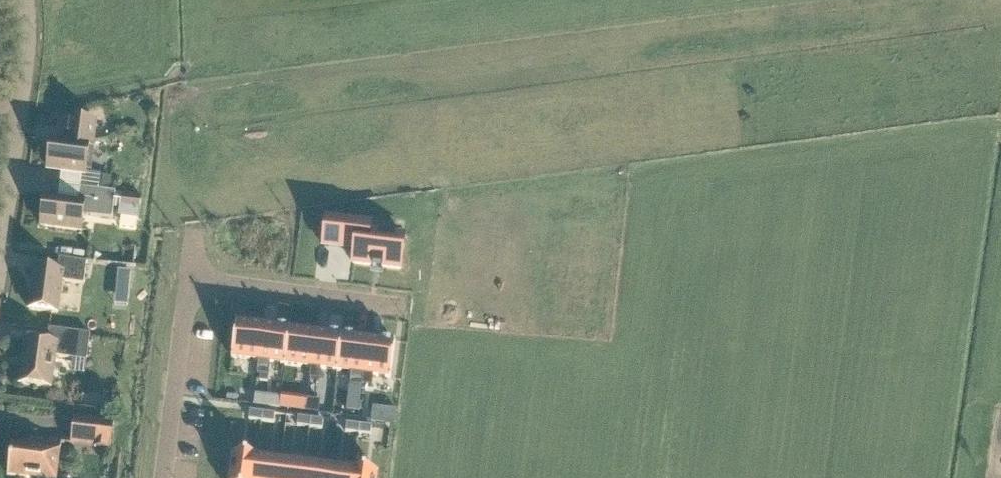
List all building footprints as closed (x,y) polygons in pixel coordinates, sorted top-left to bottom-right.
[(94,123),(70,120),(66,145),(51,143),(48,169),(85,174),(88,149),(91,149),(94,123)] [(96,176),(94,189),(109,191),(111,178),(96,176)] [(45,198),(41,227),(81,232),(84,216),(112,220),(116,192),(109,191),(94,189),(80,187),(78,202),(45,198)] [(122,194),(118,217),(139,220),(142,197),(122,194)] [(326,218),(323,246),(354,250),(352,264),(400,270),(404,237),(369,233),(370,224),(326,218)] [(35,270),(29,310),(57,314),(61,283),(84,286),(87,263),(59,259),(57,273),(35,270)] [(116,285),(129,287),(131,273),(118,271),(116,285)] [(236,322),(231,359),(258,362),(263,325),(236,322)] [(258,362),(257,375),(268,376),(270,364),(284,366),(289,329),(263,325),(258,362)] [(289,329),(284,366),(310,369),(311,369),(315,332),(289,329)] [(90,335),(49,330),(47,344),(25,341),(19,385),(51,389),(55,358),(87,362),(90,335)] [(310,369),(309,380),(319,381),(321,370),(337,372),(342,335),(315,332),(311,369),(310,369)] [(342,335),(337,372),(352,374),(350,387),(361,388),(361,387),(362,387),(363,376),(368,339),(342,335)] [(363,376),(362,387),(372,388),(373,377),(390,379),(395,342),(368,339),(363,376)] [(254,405),(266,407),(268,396),(255,395),(254,405)] [(280,398),(278,409),(288,410),(289,400),(280,398)] [(305,412),(318,414),(320,401),(307,400),(305,412)] [(385,409),(383,422),(391,423),(395,423),(397,410),(392,410),(385,409)] [(250,412),(249,420),(261,422),(262,413),(250,411),(250,412)] [(262,413),(261,422),(274,423),(275,415),(262,413)] [(114,423),(74,417),(71,444),(110,449),(114,423)] [(298,418),(297,426),(309,428),(311,419),(298,418)] [(311,419),(309,428),(322,429),(323,421),(311,419)] [(347,424),(345,432),(358,434),(359,425),(347,424)] [(359,425),(358,434),(370,436),(371,427),(359,425)] [(19,477),(57,477),(62,443),(39,440),(38,448),(12,444),(7,476),(19,477)] [(229,477),(254,477),(257,457),(232,454),(229,477)] [(254,477),(278,477),(281,460),(257,457),(254,477)] [(278,477),(303,477),(305,463),(281,460),(278,477)] [(303,477),(327,477),(328,466),(305,463),(303,477)] [(327,477),(351,477),(352,469),(328,466),(327,477)] [(351,477),(376,477),(377,473),(352,469),(351,477)]
